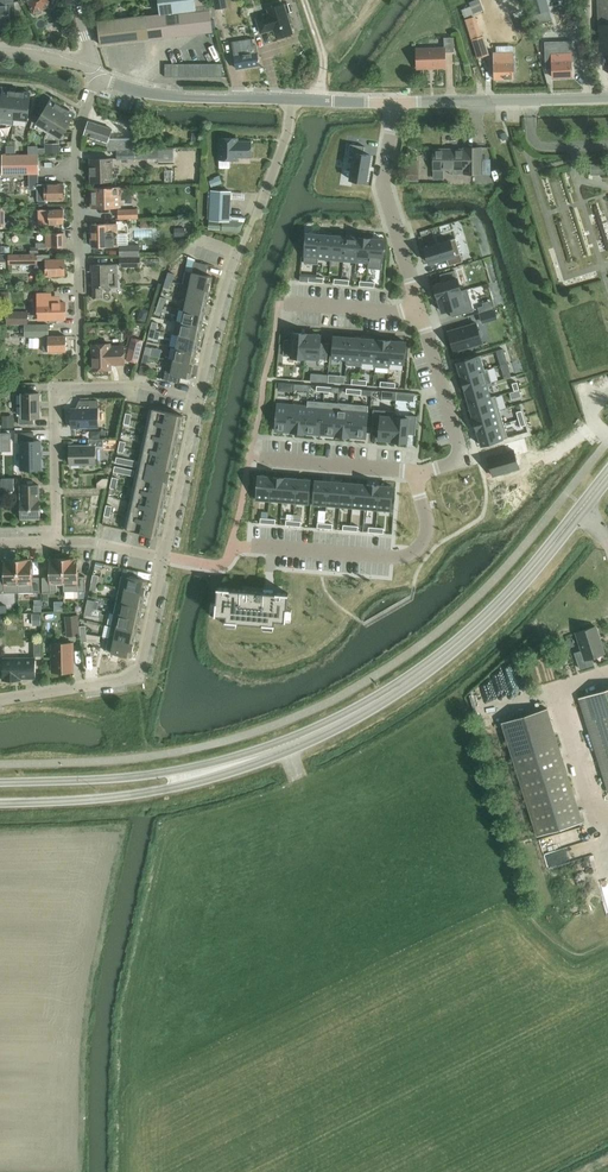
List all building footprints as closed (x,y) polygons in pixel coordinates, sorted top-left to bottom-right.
[(11,22),(11,18),(17,17),(16,2),(14,2),(14,0),(0,0),(0,22),(11,22)] [(34,13),(36,12),(39,14),(42,12),(42,9),(53,5),(51,0),(28,0),(34,13)] [(151,15),(154,39),(213,32),(210,8),(208,8),(207,0),(151,0),(151,6),(160,5),(161,14),(151,15)] [(215,9),(227,7),(226,0),(213,0),(215,9)] [(473,13),(484,9),(480,0),(473,0),(469,2),(471,6),(473,13)] [(532,15),(550,10),(547,0),(528,0),(532,15)] [(599,53),(607,53),(607,0),(598,0),(599,53)] [(268,14),(256,18),(261,34),(262,33),(273,30),(276,39),(293,33),(284,4),(273,7),(267,9),(268,14)] [(471,6),(462,10),(465,18),(474,14),(473,13),(471,6)] [(98,21),(101,45),(154,39),(151,15),(98,21)] [(475,16),(465,19),(470,36),(481,33),(475,16)] [(481,33),(470,36),(472,42),(477,59),(478,58),(490,55),(484,36),(482,37),(481,33)] [(417,49),(417,68),(446,67),(445,52),(455,52),(454,37),(444,38),(444,48),(417,49)] [(258,65),(255,45),(252,45),(251,39),(233,42),(237,68),(258,65)] [(573,41),(545,42),(546,69),(550,69),(550,68),(553,68),(553,78),(572,77),(571,62),(574,62),(573,41)] [(513,53),(494,53),(495,79),(514,79),(513,53)] [(2,91),(0,119),(1,119),(0,124),(13,125),(13,120),(14,121),(17,93),(2,91)] [(17,93),(14,121),(29,122),(32,94),(17,93)] [(35,115),(32,121),(37,124),(37,125),(50,133),(64,109),(52,101),(41,118),(35,115)] [(64,109),(50,133),(62,140),(76,116),(64,109)] [(89,121),(85,134),(89,136),(95,138),(97,139),(96,142),(108,146),(108,150),(117,150),(117,151),(117,160),(147,159),(147,151),(134,151),(133,138),(109,139),(112,129),(89,121)] [(237,157),(251,157),(252,142),(238,142),(238,138),(220,138),(220,160),(237,160),(237,157)] [(60,144),(45,144),(45,148),(45,150),(45,153),(60,153),(60,144)] [(350,144),(349,152),(354,153),(350,180),(366,182),(370,156),(363,155),(365,147),(350,144)] [(452,149),(434,149),(434,170),(443,170),(450,170),(457,170),(457,174),(483,174),(482,147),(464,147),(464,149),(452,149)] [(39,174),(38,155),(0,155),(0,172),(3,172),(3,174),(39,174)] [(113,181),(113,159),(91,159),(91,181),(113,181)] [(590,175),(593,175),(606,174),(606,163),(590,164),(590,175)] [(406,169),(406,181),(419,181),(419,169),(406,169)] [(220,177),(209,181),(211,187),(222,183),(220,177)] [(45,185),(39,185),(37,185),(37,201),(45,201),(45,200),(64,200),(64,184),(45,184),(45,185)] [(122,207),(121,187),(91,188),(92,208),(122,207)] [(211,191),(210,219),(209,230),(221,230),(221,222),(222,222),(222,231),(233,232),(234,221),(230,220),(231,192),(211,191)] [(139,218),(138,209),(119,210),(119,219),(139,218)] [(39,210),(39,224),(51,224),(64,224),(64,210),(39,210)] [(192,219),(182,219),(182,227),(192,226),(192,219)] [(119,246),(119,224),(92,225),(92,246),(119,246)] [(185,228),(175,228),(175,237),(185,236),(185,235),(185,229),(185,228)] [(36,247),(30,247),(30,254),(39,254),(39,247),(46,247),(51,247),(64,247),(64,233),(51,233),(46,233),(46,243),(44,244),(44,242),(36,243),(36,247)] [(302,247),(301,259),(304,260),(304,263),(318,264),(318,259),(317,258),(319,235),(313,234),(313,233),(309,233),(309,234),(306,234),(305,247),(304,247),(302,247)] [(319,235),(317,258),(318,259),(330,260),(332,236),(319,235)] [(332,236),(330,260),(343,261),(345,237),(339,236),(339,235),(334,235),(334,236),(332,236)] [(345,237),(343,261),(356,262),(358,238),(345,237)] [(358,238),(356,262),(368,263),(369,263),(371,239),(358,238)] [(368,263),(368,268),(382,270),(384,240),(382,240),(382,239),(378,238),(377,240),(371,239),(369,263),(368,263)] [(456,239),(424,248),(429,263),(446,258),(448,266),(463,262),(456,239)] [(121,257),(140,256),(140,246),(120,246),(121,257)] [(10,254),(8,254),(8,262),(9,264),(38,264),(38,261),(38,260),(46,260),(47,275),(65,275),(65,259),(50,260),(50,254),(37,254),(30,255),(30,254),(10,254)] [(120,257),(120,266),(120,267),(140,267),(140,257),(120,257)] [(192,272),(206,275),(208,265),(194,262),(192,272)] [(93,266),(94,287),(94,297),(103,297),(103,287),(117,287),(117,265),(93,266)] [(442,282),(434,285),(438,298),(461,292),(461,291),(454,270),(440,275),(442,282)] [(183,284),(190,286),(210,290),(212,277),(206,275),(192,272),(186,271),(183,284)] [(190,286),(187,298),(207,302),(210,290),(190,286)] [(461,292),(438,298),(442,312),(449,310),(452,317),(474,311),(468,290),(467,289),(461,291),(461,292)] [(37,293),(37,316),(37,318),(65,318),(65,302),(58,302),(58,296),(52,296),(52,293),(37,293)] [(160,297),(158,304),(163,306),(166,299),(160,297)] [(187,298),(185,311),(204,315),(207,302),(187,298)] [(483,306),(478,308),(479,312),(493,308),(491,300),(482,303),(483,306)] [(158,304),(155,312),(161,314),(163,306),(158,304)] [(5,324),(28,324),(28,316),(28,311),(5,311),(5,324)] [(185,311),(182,323),(202,327),(204,315),(185,311)] [(485,311),(478,313),(481,321),(487,319),(485,311)] [(139,314),(137,320),(145,323),(147,317),(139,314)] [(182,323),(179,336),(199,340),(202,327),(182,323)] [(476,323),(448,332),(454,352),(482,343),(476,323)] [(49,324),(25,325),(25,328),(25,333),(25,337),(43,337),(43,352),(67,351),(66,336),(49,336),(49,324)] [(284,340),(283,356),(305,358),(307,334),(293,333),(292,341),(284,340)] [(307,334),(305,358),(327,359),(328,343),(320,343),(321,335),(319,335),(319,334),(313,334),(313,335),(307,334)] [(179,336),(177,348),(196,353),(199,340),(179,336)] [(334,336),(332,358),(346,359),(347,359),(348,338),(334,336)] [(346,359),(346,365),(361,366),(361,363),(362,360),(361,360),(363,339),(361,339),(361,337),(355,337),(355,338),(348,338),(347,359),(346,359)] [(132,338),(126,361),(138,364),(144,341),(132,338)] [(363,339),(361,360),(362,360),(361,363),(375,364),(375,361),(377,340),(363,339)] [(375,364),(374,367),(390,368),(390,363),(392,341),(377,340),(375,361),(375,364)] [(392,341),(390,363),(404,364),(406,342),(403,342),(404,341),(398,341),(398,342),(392,341)] [(93,345),(94,370),(111,369),(111,365),(125,364),(124,346),(110,347),(110,344),(93,345)] [(177,348),(174,361),(194,365),(196,353),(177,348)] [(481,356),(457,363),(461,376),(484,369),(481,356)] [(168,360),(164,380),(180,383),(182,376),(191,378),(194,365),(174,361),(168,360)] [(484,369),(461,376),(465,390),(486,384),(486,385),(492,383),(487,368),(485,369),(484,369)] [(287,383),(286,392),(294,393),(294,390),(294,384),(287,383)] [(466,392),(465,393),(467,398),(468,398),(469,403),(490,397),(486,385),(486,384),(465,390),(466,392)] [(519,390),(509,393),(511,400),(521,397),(519,390)] [(396,392),(396,400),(404,401),(405,393),(396,392)] [(19,417),(20,425),(34,424),(34,417),(40,417),(40,393),(23,394),(23,417),(19,417)] [(490,397),(469,403),(474,419),(500,411),(495,396),(490,397)] [(72,428),(98,427),(98,400),(80,401),(80,409),(72,409),(72,428)] [(307,406),(304,433),(320,435),(323,402),(307,401),(307,406)] [(323,402),(320,435),(336,436),(339,403),(323,402)] [(339,403),(336,436),(351,437),(354,405),(339,403)] [(277,404),(275,431),(289,432),(292,405),(277,404)] [(292,405),(289,432),(304,433),(307,406),(292,405)] [(354,405),(351,437),(366,438),(368,406),(354,405)] [(153,409),(150,424),(180,430),(183,416),(153,409)] [(373,410),(371,430),(379,431),(379,439),(393,441),(395,414),(396,412),(373,410)] [(500,411),(474,419),(478,432),(504,424),(500,411)] [(395,414),(393,441),(407,442),(407,434),(415,435),(417,416),(395,414)] [(13,416),(2,416),(3,428),(14,427),(13,416)] [(149,426),(147,438),(177,445),(180,431),(180,430),(150,424),(149,426)] [(504,424),(478,432),(479,438),(478,438),(480,444),(481,443),(482,446),(508,438),(504,424)] [(101,431),(90,431),(90,439),(101,439),(101,432),(101,431)] [(11,433),(0,433),(1,452),(11,451),(11,433)] [(22,470),(41,469),(41,441),(35,441),(35,433),(16,433),(16,442),(21,442),(22,470)] [(147,439),(144,452),(174,459),(177,445),(147,438),(147,439)] [(70,464),(95,464),(95,447),(104,447),(104,439),(101,439),(90,439),(89,439),(89,446),(70,447),(70,464)] [(113,439),(104,439),(105,449),(113,449),(113,439)] [(513,450),(488,458),(493,476),(519,468),(513,450)] [(140,469),(140,470),(170,476),(173,460),(174,459),(144,452),(143,454),(140,469)] [(117,457),(116,463),(136,467),(137,461),(117,457)] [(115,466),(114,472),(134,476),(135,471),(115,466)] [(140,470),(136,488),(166,494),(170,476),(140,470)] [(258,476),(256,500),(269,501),(271,477),(264,477),(264,475),(260,475),(260,476),(258,476)] [(271,477),(269,501),(282,502),(284,478),(271,477)] [(14,478),(1,479),(1,492),(14,491),(14,478)] [(284,478),(282,502),(295,503),(297,479),(284,478)] [(297,479),(295,503),(308,504),(310,480),(308,480),(308,479),(304,479),(304,480),(297,479)] [(315,481),(313,504),(326,505),(328,482),(315,481)] [(328,482),(326,505),(339,507),(341,482),(338,481),(338,482),(328,482)] [(341,482),(339,507),(352,508),(354,484),(342,483),(342,482),(341,482)] [(354,484),(352,508),(365,509),(367,485),(354,484)] [(21,499),(21,518),(40,518),(40,499),(39,485),(21,485),(21,499)] [(367,485),(365,509),(378,510),(380,486),(367,485)] [(380,486),(378,510),(391,511),(393,487),(391,487),(391,486),(387,485),(387,486),(380,486)] [(136,488),(133,502),(163,508),(166,495),(166,494),(136,488)] [(133,502),(130,516),(160,522),(163,510),(163,508),(133,502)] [(130,516),(127,530),(157,537),(160,523),(160,522),(130,516)] [(64,592),(64,577),(63,558),(51,559),(51,560),(49,560),(50,577),(42,577),(43,592),(57,592),(57,584),(64,584),(64,592)] [(64,577),(64,592),(86,591),(85,577),(78,577),(77,559),(76,559),(76,558),(63,558),(64,577)] [(19,593),(18,578),(18,559),(6,560),(6,561),(4,561),(4,578),(0,578),(0,593),(19,593)] [(18,578),(19,593),(40,592),(40,578),(32,578),(32,560),(30,560),(30,559),(18,559),(18,578)] [(124,568),(120,588),(145,594),(148,581),(137,578),(138,571),(124,568)] [(120,588),(117,601),(142,606),(145,594),(120,588)] [(216,588),(214,614),(225,615),(225,619),(274,623),(275,619),(284,620),(287,594),(282,594),(268,592),(242,590),(216,588)] [(117,601),(114,613),(140,619),(142,606),(117,601)] [(86,607),(84,615),(90,616),(90,615),(95,616),(96,610),(92,609),(86,607)] [(114,613),(112,626),(137,631),(140,619),(114,613)] [(41,614),(32,614),(32,626),(41,626),(41,614)] [(67,635),(79,634),(77,615),(66,616),(67,635)] [(80,627),(81,634),(91,633),(90,628),(86,626),(80,627)] [(112,626),(109,639),(134,644),(137,631),(112,626)] [(581,651),(574,653),(580,669),(594,665),(592,658),(604,654),(596,627),(576,633),(581,651)] [(81,634),(81,642),(87,642),(96,641),(96,636),(91,635),(91,633),(81,634)] [(132,657),(134,644),(109,639),(106,652),(132,657)] [(34,641),(34,657),(42,656),(42,641),(34,641)] [(73,643),(52,644),(52,672),(74,672),(73,643)] [(3,681),(20,681),(20,678),(36,678),(35,658),(3,659),(3,681)] [(580,698),(607,787),(607,689),(580,698)] [(501,723),(537,836),(582,822),(547,708),(501,723)]
